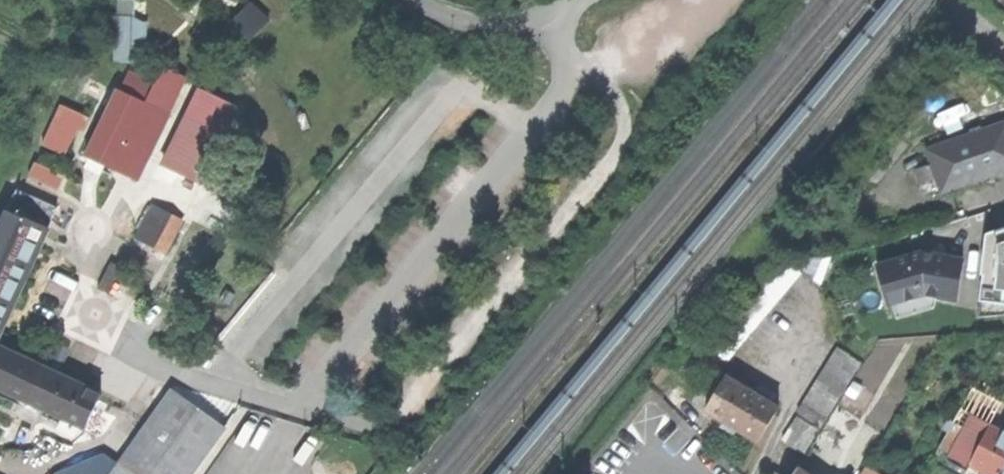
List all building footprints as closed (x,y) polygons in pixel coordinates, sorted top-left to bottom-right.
[(120,61),(135,60),(134,39),(150,38),(149,0),(119,0),(120,61)] [(255,1),(237,20),(254,37),(272,19),(255,1)] [(136,41),(136,59),(150,59),(149,41),(136,41)] [(123,88),(91,156),(143,180),(174,112),(123,88)] [(88,116),(65,105),(47,142),(71,153),(88,116)] [(942,191),(1003,170),(1003,124),(983,131),(972,135),(928,150),(933,164),(916,170),(921,183),(937,177),(942,191)] [(970,129),(972,135),(983,131),(981,125),(970,129)] [(68,173),(39,160),(32,176),(60,189),(68,173)] [(52,224),(61,206),(23,189),(15,206),(52,224)] [(135,235),(148,243),(167,211),(154,204),(135,235)] [(52,224),(15,206),(0,237),(0,334),(52,224)] [(164,253),(183,221),(167,211),(148,243),(164,253)] [(988,236),(981,276),(983,277),(975,319),(1003,318),(1003,231),(988,236)] [(935,297),(955,301),(964,261),(950,258),(939,256),(925,259),(923,252),(876,264),(888,305),(893,303),(924,295),(935,297)] [(714,372),(801,271),(802,254),(779,254),(693,356),(698,360),(699,359),(712,369),(711,370),(714,372)] [(934,308),(935,297),(924,295),(893,303),(898,318),(934,308)] [(798,413),(820,427),(861,362),(860,362),(865,351),(868,351),(867,341),(839,343),(839,348),(798,413)] [(87,427),(96,409),(103,394),(0,346),(0,385),(87,427)] [(684,423),(686,421),(696,412),(699,408),(687,401),(711,370),(712,369),(699,359),(698,360),(664,401),(684,423)] [(748,436),(758,442),(779,407),(726,377),(706,411),(724,422),(721,426),(735,434),(738,430),(748,436)] [(229,426),(175,388),(137,440),(122,461),(112,473),(195,473),(229,426)] [(811,448),(833,462),(858,422),(836,408),(811,448)] [(1003,425),(1000,431),(960,410),(932,463),(943,469),(947,462),(966,472),(970,465),(986,473),(1003,473),(1003,426),(1003,425)] [(705,439),(714,431),(696,412),(686,421),(705,439)] [(782,439),(805,453),(818,432),(795,417),(782,439)] [(55,473),(112,473),(122,461),(109,451),(55,473)] [(895,473),(883,466),(878,473),(866,466),(861,473),(895,473)]
